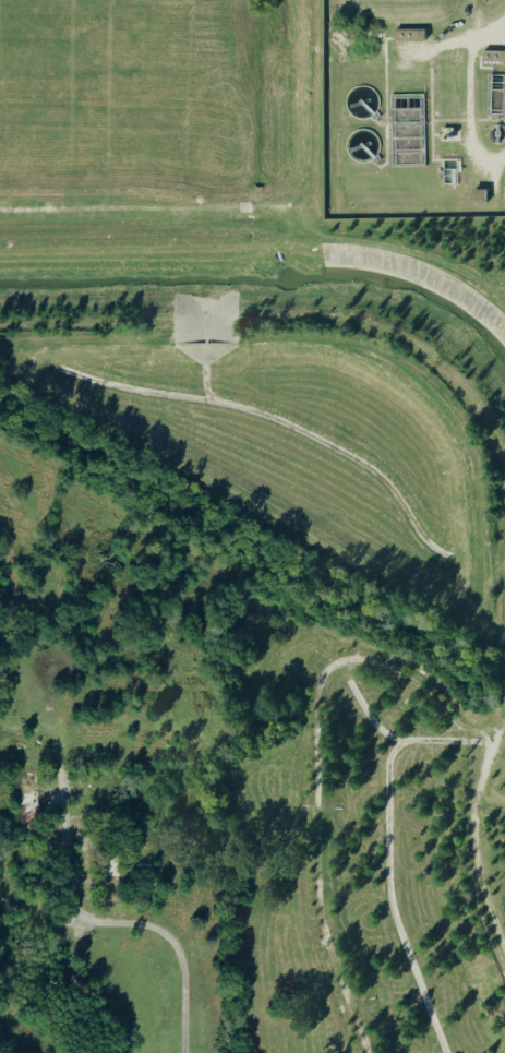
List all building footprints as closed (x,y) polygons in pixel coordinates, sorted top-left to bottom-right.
[(394,28),(424,28),(424,40),(394,40),(394,28)] [(481,50),(504,51),(504,62),(481,61),(481,50)] [(472,204),(472,189),(486,189),(486,204),(472,204)]
